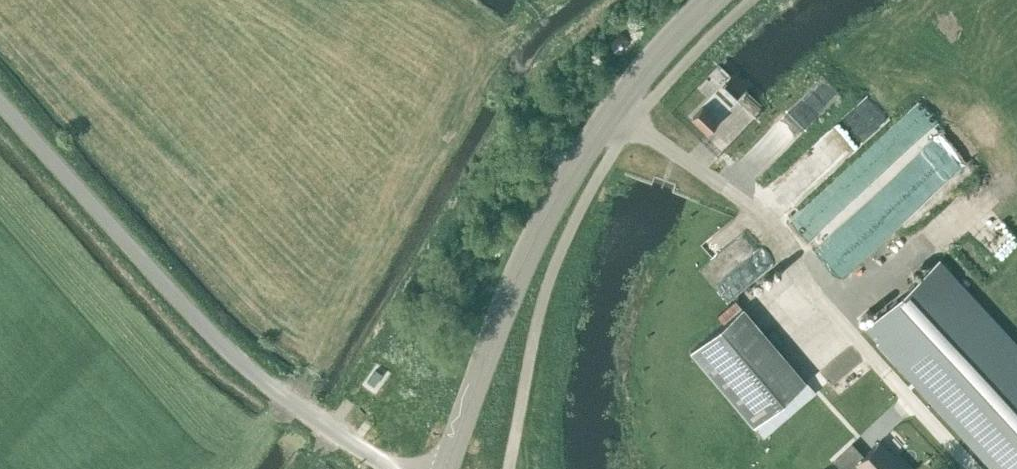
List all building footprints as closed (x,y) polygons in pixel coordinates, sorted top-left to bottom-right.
[(617,50),(630,39),(623,31),(610,42),(617,50)] [(692,117),(708,133),(718,122),(702,107),(692,117)] [(853,110),(837,124),(853,141),(869,127),(853,110)] [(867,153),(881,169),(927,129),(914,114),(881,143),(880,142),(867,153)] [(995,468),(1016,468),(1016,343),(939,260),(866,327),(995,468)] [(723,323),(690,351),(763,437),(815,393),(742,307),(723,323)] [(879,441),(863,456),(852,443),(834,460),(843,468),(861,468),(862,468),(908,468),(896,456),(895,458),(879,441)]
